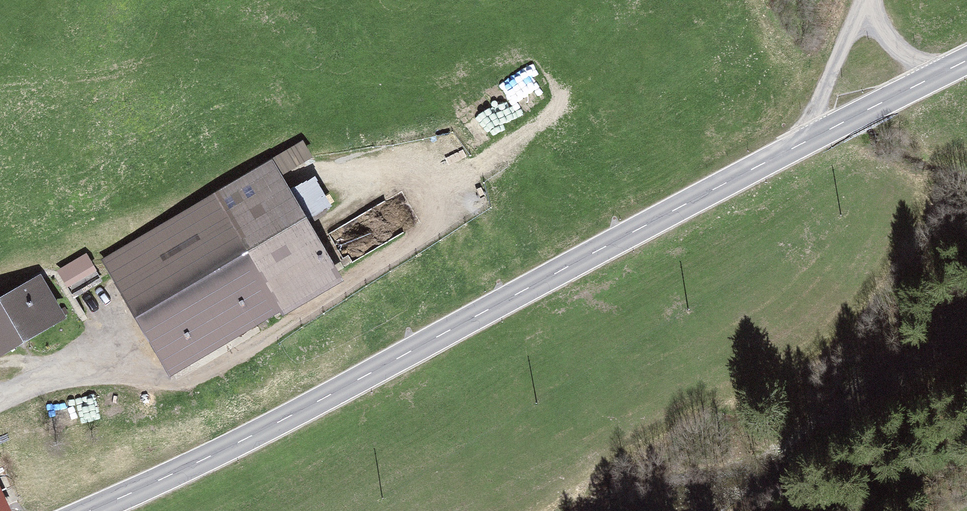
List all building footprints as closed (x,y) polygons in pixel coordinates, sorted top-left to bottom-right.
[(272,164),(99,262),(168,382),(341,284),(272,164)] [(89,257),(58,272),(69,293),(99,278),(89,257)] [(39,282),(0,302),(0,355),(61,324),(39,282)] [(16,505),(0,470),(0,510),(3,510),(16,505)]
